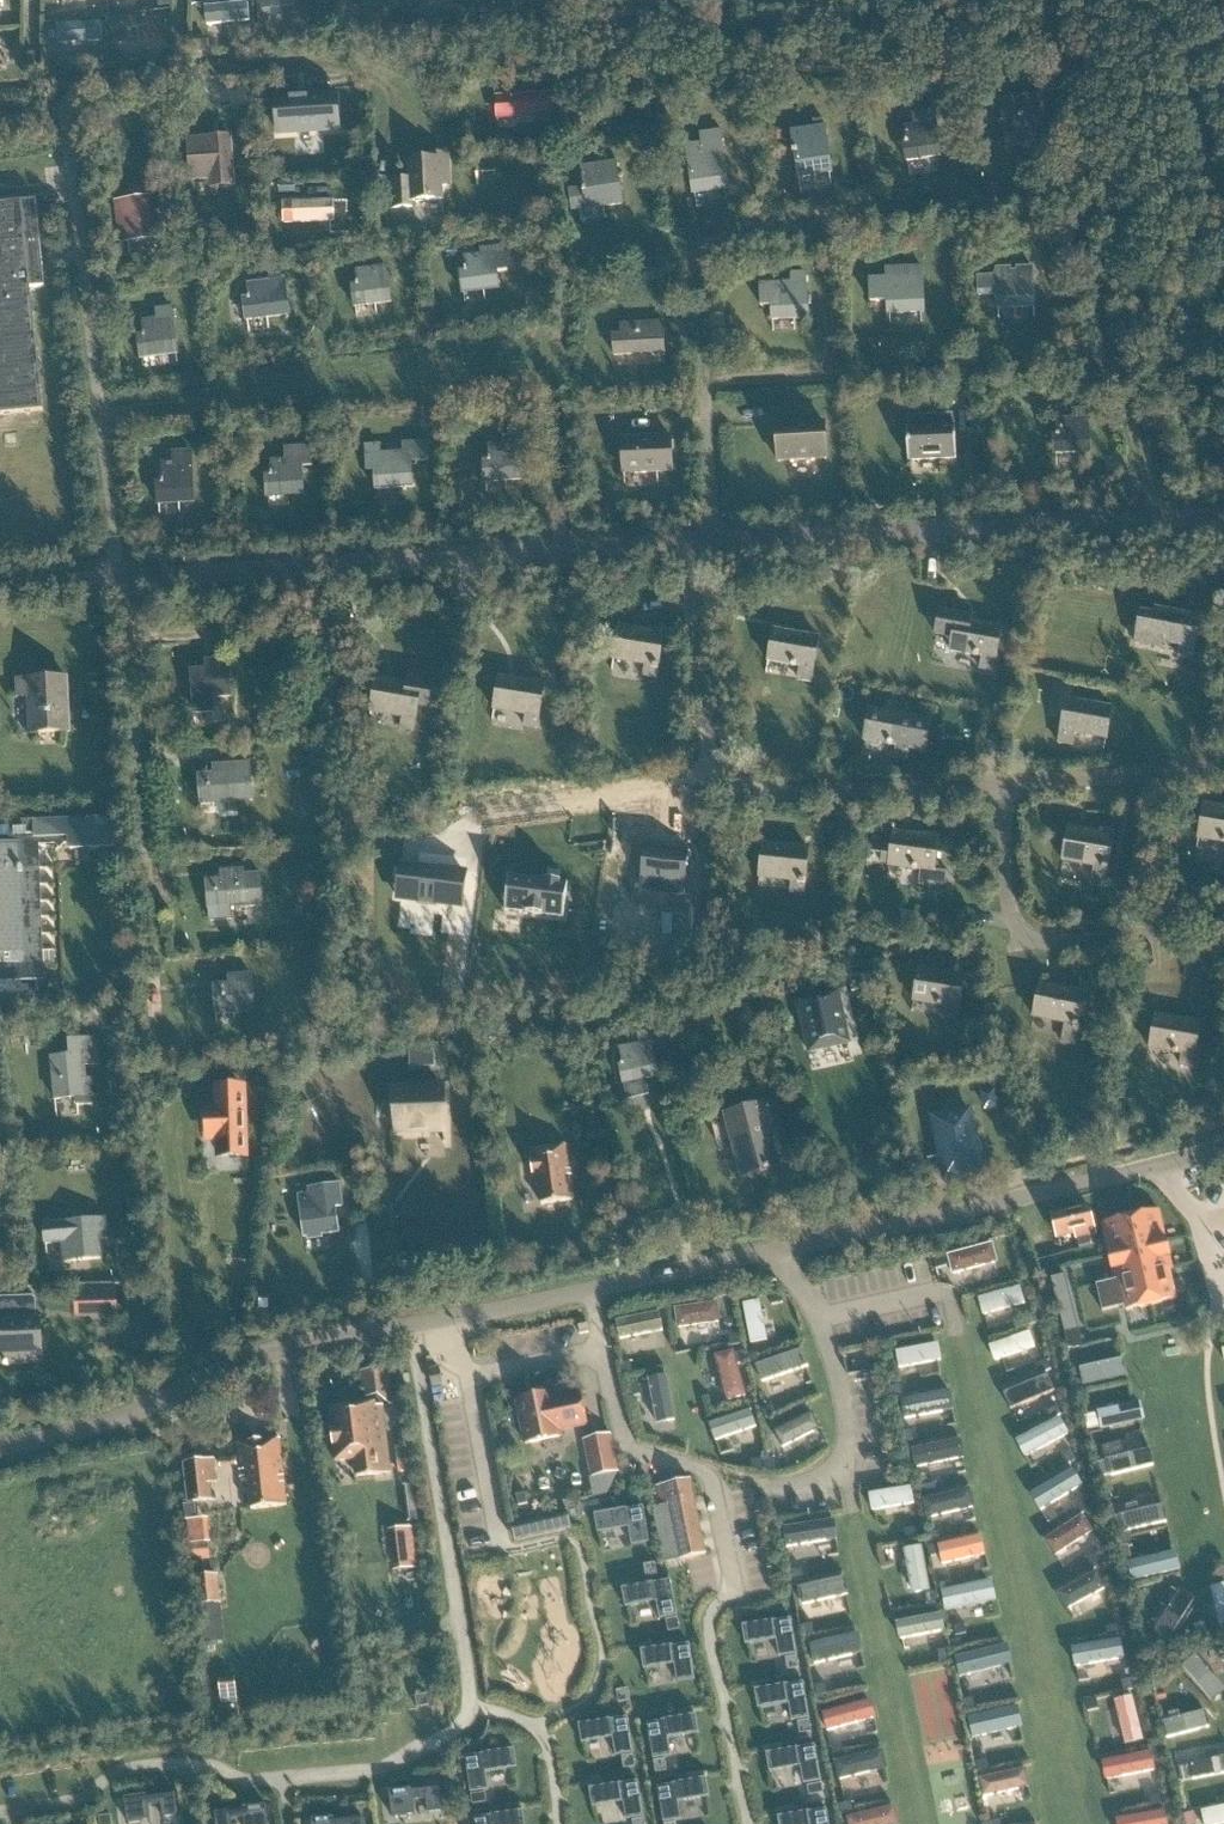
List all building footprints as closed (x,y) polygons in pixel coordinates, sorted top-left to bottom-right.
[(293,0),(257,0),(259,26),(296,22),(293,0)] [(533,13),(547,12),(546,2),(532,4),(533,13)] [(244,31),(241,6),(205,10),(207,35),(244,31)] [(148,41),(145,16),(110,20),(113,45),(148,41)] [(410,19),(411,28),(425,27),(424,18),(410,19)] [(96,48),(93,22),(56,27),(59,52),(96,48)] [(351,35),(350,25),(338,27),(340,36),(351,35)] [(194,53),(209,51),(208,42),(194,43),(194,53)] [(113,64),(125,63),(124,53),(113,54),(113,64)] [(90,66),(102,65),(101,55),(89,56),(90,66)] [(33,58),(23,59),(24,73),(33,73),(33,58)] [(944,103),(954,101),(952,93),(942,94),(944,103)] [(551,115),(550,95),(496,99),(498,118),(551,115)] [(318,98),(277,100),(279,135),(300,133),(300,132),(337,130),(336,114),(337,114),(336,105),(337,105),(336,96),(318,97),(318,98)] [(906,162),(941,157),(934,111),(913,114),(914,126),(905,128),(907,144),(903,144),(906,162)] [(813,121),(814,129),(791,132),(798,178),(832,173),(824,127),(823,119),(813,121)] [(728,189),(722,145),(720,132),(710,134),(711,144),(686,148),(693,194),(728,189)] [(231,137),(208,139),(187,141),(191,181),(211,180),(212,189),(235,187),(231,137)] [(408,163),(409,179),(386,181),(388,211),(411,209),(411,202),(442,200),(441,186),(449,186),(447,154),(435,155),(435,161),(408,163)] [(272,160),(273,179),(287,178),(287,173),(282,174),(282,159),(272,160)] [(584,189),(583,189),(569,191),(572,212),(586,210),(622,205),(615,162),(581,168),(584,189)] [(296,196),(296,184),(279,184),(279,196),(296,196)] [(151,199),(116,203),(118,222),(125,221),(127,243),(129,243),(129,250),(156,247),(155,240),(156,240),(151,199)] [(43,412),(31,290),(45,288),(36,201),(0,205),(0,416),(43,412)] [(333,202),(294,203),(282,204),(283,224),(334,222),(333,202)] [(479,248),(480,256),(465,258),(467,272),(460,273),(462,294),(500,289),(498,273),(508,272),(504,244),(479,248)] [(359,287),(352,287),(354,308),(391,303),(387,268),(357,272),(359,287)] [(910,278),(886,279),(870,280),(871,303),(888,302),(888,315),(924,313),(922,268),(910,268),(910,278)] [(1001,277),(978,279),(979,296),(998,295),(998,309),(1034,308),(1032,268),(1016,269),(1016,272),(1012,272),(1011,269),(1001,269),(1001,277)] [(270,276),(271,283),(248,286),(250,300),(243,301),(246,321),(290,316),(286,281),(283,282),(282,274),(270,276)] [(771,302),(772,320),(808,318),(806,283),(784,284),(784,277),(774,278),(775,301),(771,302)] [(141,359),(178,354),(172,309),(156,311),(157,322),(143,324),(145,338),(138,339),(141,359)] [(614,356),(665,353),(663,323),(621,325),(622,336),(613,336),(614,356)] [(1054,455),(1090,453),(1088,419),(1088,410),(1073,410),(1073,420),(1057,420),(1058,437),(1054,437),(1054,455)] [(952,416),(909,418),(909,428),(907,428),(909,461),(956,459),(955,426),(953,426),(952,416)] [(352,427),(343,418),(334,426),(342,435),(352,427)] [(825,424),(776,427),(778,462),(827,459),(825,424)] [(624,474),(672,472),(671,438),(622,440),(624,474)] [(427,441),(402,444),(403,453),(380,455),(379,445),(365,446),(367,472),(375,471),(376,491),(414,487),(411,462),(429,460),(427,441)] [(313,466),(311,446),(285,448),(286,462),(272,463),(273,477),(266,478),(268,498),(305,495),(303,467),(313,466)] [(485,483),(522,481),(520,446),(489,448),(490,462),(483,463),(485,483)] [(163,484),(156,485),(158,505),(195,503),(192,461),(162,463),(163,484)] [(1141,613),(1135,644),(1162,649),(1163,643),(1181,646),(1179,658),(1190,661),(1190,662),(1191,662),(1200,618),(1186,615),(1186,616),(1157,610),(1155,609),(1154,617),(1142,615),(1143,614),(1141,613)] [(940,612),(936,635),(953,638),(951,652),(953,652),(974,655),(974,658),(978,658),(978,656),(983,657),(980,669),(992,671),(992,673),(993,673),(1001,629),(987,626),(987,627),(971,624),(972,618),(940,612)] [(644,676),(657,678),(664,635),(619,627),(613,660),(645,666),(644,676)] [(800,668),(798,680),(811,682),(819,639),(774,631),(768,663),(800,668)] [(231,698),(229,660),(205,662),(206,670),(191,671),(194,714),(214,712),(213,699),(231,698)] [(377,680),(371,713),(372,713),(403,718),(401,729),(412,731),(412,732),(414,732),(418,708),(429,710),(434,681),(409,676),(407,686),(378,681),(378,680),(377,680)] [(524,726),(537,728),(544,685),(499,678),(494,710),(526,716),(524,726)] [(69,732),(67,679),(17,681),(18,697),(30,697),(32,731),(27,731),(27,734),(69,732)] [(1112,709),(1067,701),(1059,744),(1072,746),(1074,735),(1106,741),(1112,709)] [(870,710),(864,742),(866,742),(866,741),(888,745),(888,747),(892,747),(892,746),(897,747),(894,759),(906,761),(905,762),(907,763),(909,750),(925,753),(931,722),(901,716),(901,717),(872,712),(872,711),(870,710)] [(320,750),(320,740),(305,741),(306,751),(320,750)] [(212,767),(213,776),(199,777),(201,805),(253,801),(250,764),(212,767)] [(1203,816),(1199,838),(1223,843),(1223,809),(1205,806),(1203,816)] [(42,980),(42,968),(55,968),(54,952),(42,952),(38,845),(56,845),(61,850),(67,844),(71,847),(71,850),(115,849),(114,820),(0,824),(0,981),(42,980)] [(1106,880),(1114,837),(1068,829),(1063,861),(1095,867),(1093,878),(1106,880)] [(939,840),(894,834),(889,867),(921,871),(920,882),(931,884),(931,885),(932,885),(933,884),(943,886),(943,887),(944,887),(946,873),(945,873),(945,874),(934,873),(939,840)] [(809,850),(764,845),(760,878),(792,882),(791,893),(804,894),(809,850)] [(645,850),(639,895),(684,901),(690,856),(645,850)] [(330,875),(341,875),(340,860),(329,861),(330,875)] [(401,868),(397,898),(418,901),(417,904),(438,906),(438,903),(463,906),(467,876),(401,868)] [(261,873),(244,875),(244,870),(220,872),(220,881),(206,882),(208,910),(209,910),(210,920),(232,918),(232,909),(264,906),(261,873)] [(510,877),(505,911),(564,919),(568,884),(510,877)] [(337,965),(337,956),(322,956),(322,966),(337,965)] [(956,1019),(964,976),(919,968),(913,1001),(945,1006),(943,1017),(956,1019)] [(866,974),(849,978),(852,993),(869,989),(866,974)] [(214,987),(216,1015),(254,1013),(252,975),(227,977),(228,986),(214,987)] [(1085,994),(1041,985),(1034,1017),(1066,1023),(1062,1042),(1075,1045),(1085,994)] [(800,1004),(798,1004),(809,1052),(849,1043),(849,1045),(851,1044),(840,996),(800,1005),(800,1004)] [(1193,1067),(1201,1024),(1156,1016),(1150,1048),(1182,1054),(1180,1065),(1193,1067)] [(757,1026),(742,1029),(744,1039),(759,1036),(757,1026)] [(624,1066),(620,1067),(624,1085),(625,1084),(628,1100),(648,1095),(645,1080),(658,1077),(651,1044),(648,1032),(638,1034),(640,1046),(621,1050),(624,1066)] [(70,1043),(70,1059),(51,1059),(53,1101),(89,1100),(88,1084),(84,1084),(84,1069),(99,1068),(98,1042),(70,1043)] [(434,1051),(410,1052),(410,1069),(435,1068),(434,1051)] [(245,1089),(218,1089),(219,1112),(209,1112),(210,1139),(219,1139),(220,1156),(247,1156),(245,1089)] [(998,1107),(995,1090),(981,1092),(984,1110),(998,1107)] [(395,1092),(396,1133),(444,1132),(443,1091),(395,1092)] [(1221,1101),(1209,1104),(1212,1115),(1223,1113),(1221,1101)] [(725,1116),(742,1179),(780,1168),(762,1106),(725,1116)] [(934,1119),(946,1179),(982,1172),(970,1112),(934,1119)] [(566,1146),(529,1151),(535,1188),(539,1187),(542,1205),(574,1200),(566,1146)] [(357,1168),(347,1170),(348,1179),(359,1177),(357,1168)] [(305,1238),(339,1233),(336,1208),(343,1207),(340,1185),(316,1188),(317,1194),(299,1197),(305,1238)] [(1089,1207),(1052,1216),(1058,1238),(1076,1234),(1077,1239),(1095,1235),(1089,1207)] [(1172,1270),(1158,1212),(1130,1219),(1129,1214),(1116,1217),(1117,1222),(1103,1226),(1115,1273),(1094,1279),(1100,1301),(1123,1295),(1128,1312),(1177,1300),(1169,1271),(1172,1270)] [(44,1225),(46,1245),(62,1243),(64,1262),(102,1259),(100,1239),(108,1239),(106,1220),(44,1225)] [(995,1260),(990,1240),(946,1252),(951,1272),(995,1260)] [(945,1258),(933,1261),(936,1270),(947,1267),(945,1258)] [(1065,1275),(1051,1279),(1053,1288),(1067,1285),(1065,1275)] [(1023,1301),(1018,1283),(976,1295),(982,1314),(1023,1301)] [(1067,1285),(1053,1288),(1055,1298),(1070,1294),(1067,1285)] [(155,1307),(154,1289),(153,1289),(143,1289),(144,1308),(155,1307)] [(68,1291),(68,1313),(109,1312),(109,1290),(68,1291)] [(781,1294),(770,1296),(772,1305),(783,1303),(781,1294)] [(1070,1294),(1055,1298),(1058,1307),(1072,1303),(1072,1302),(1070,1294)] [(769,1337),(760,1295),(743,1299),(751,1341),(769,1337)] [(721,1319),(718,1298),(676,1305),(679,1326),(721,1319)] [(0,1299),(0,1366),(41,1365),(40,1324),(35,1324),(35,1299),(0,1299)] [(1072,1303),(1058,1307),(1060,1316),(1074,1313),(1072,1304),(1072,1303)] [(664,1329),(660,1308),(618,1317),(622,1338),(664,1329)] [(1074,1313),(1060,1316),(1062,1325),(1077,1322),(1074,1313)] [(1036,1314),(1025,1317),(1028,1326),(1039,1323),(1036,1314)] [(1077,1322),(1062,1325),(1065,1335),(1079,1331),(1077,1322)] [(1034,1344),(1028,1328),(988,1343),(994,1359),(1034,1344)] [(1079,1331),(1065,1335),(1068,1349),(1083,1345),(1079,1331)] [(740,1335),(729,1338),(731,1347),(743,1344),(740,1335)] [(940,1359),(936,1340),(894,1348),(898,1367),(940,1359)] [(810,1363),(804,1344),(756,1361),(763,1379),(810,1363)] [(736,1355),(734,1347),(714,1353),(727,1397),(747,1392),(739,1366),(736,1355)] [(745,1352),(736,1355),(739,1366),(748,1363),(745,1352)] [(1048,1361),(1038,1365),(1041,1374),(1052,1370),(1048,1361)] [(630,1362),(621,1364),(624,1375),(633,1373),(630,1362)] [(1126,1362),(1082,1370),(1085,1388),(1130,1380),(1126,1362)] [(365,1397),(391,1393),(388,1369),(362,1372),(365,1397)] [(667,1370),(648,1374),(657,1421),(676,1417),(667,1370)] [(1081,1372),(1076,1374),(1079,1387),(1084,1385),(1081,1372)] [(1052,1388),(1046,1373),(1004,1392),(1010,1406),(1052,1388)] [(638,1385),(629,1387),(632,1398),(641,1396),(638,1385)] [(901,1385),(891,1387),(894,1398),(903,1396),(901,1385)] [(951,1408),(948,1390),(901,1398),(903,1416),(951,1408)] [(552,1394),(517,1401),(526,1445),(562,1437),(561,1431),(587,1425),(581,1396),(554,1401),(552,1394)] [(377,1407),(376,1401),(327,1407),(334,1461),(357,1459),(359,1476),(391,1472),(383,1407),(377,1407)] [(772,1406),(763,1411),(767,1420),(777,1414),(772,1406)] [(757,1426),(751,1407),(710,1420),(716,1439),(757,1426)] [(1057,1407),(1047,1412),(1052,1420),(1062,1415),(1057,1407)] [(1140,1421),(1137,1407),(1097,1414),(1100,1429),(1140,1421)] [(819,1425),(811,1410),(775,1429),(783,1444),(819,1425)] [(1096,1415),(1085,1418),(1088,1430),(1099,1427),(1096,1415)] [(1067,1432),(1059,1418),(1015,1440),(1023,1454),(1067,1432)] [(911,1429),(902,1431),(904,1442),(913,1440),(911,1429)] [(612,1435),(588,1440),(596,1477),(592,1478),(590,1478),(593,1496),(595,1496),(609,1493),(620,1472),(612,1435)] [(962,1456),(959,1436),(911,1445),(914,1465),(962,1456)] [(288,1505),(279,1438),(238,1443),(242,1481),(249,1480),(253,1509),(288,1505)] [(1071,1451),(1063,1455),(1069,1465),(1077,1460),(1071,1451)] [(1153,1466),(1150,1451),(1108,1462),(1112,1477),(1153,1466)] [(774,1458),(765,1460),(767,1471),(776,1469),(774,1458)] [(763,1460),(752,1460),(752,1470),(763,1470),(763,1460)] [(214,1462),(185,1465),(189,1503),(213,1500),(211,1484),(217,1483),(214,1462)] [(1106,1462),(1098,1464),(1102,1478),(1110,1476),(1106,1462)] [(1081,1484),(1070,1466),(1028,1490),(1039,1508),(1081,1484)] [(662,1507),(652,1509),(664,1564),(706,1555),(690,1480),(657,1487),(662,1507)] [(913,1501),(910,1484),(867,1491),(870,1508),(913,1501)] [(935,1484),(924,1486),(926,1495),(937,1493),(935,1484)] [(927,1516),(973,1504),(968,1485),(937,1493),(926,1495),(922,1497),(927,1516)] [(516,1496),(519,1507),(528,1505),(526,1494),(516,1496)] [(1085,1501),(1076,1507),(1081,1515),(1090,1509),(1085,1501)] [(626,1510),(595,1515),(598,1533),(629,1528),(633,1546),(650,1543),(643,1508),(626,1511),(626,1510)] [(1167,1524),(1163,1508),(1124,1516),(1128,1532),(1167,1524)] [(838,1537),(835,1516),(783,1525),(787,1545),(838,1537)] [(1091,1529),(1083,1516),(1044,1540),(1052,1553),(1091,1529)] [(1121,1518),(1113,1520),(1117,1534),(1125,1532),(1121,1518)] [(413,1529),(394,1531),(398,1570),(417,1567),(413,1529)] [(915,1529),(904,1531),(906,1541),(917,1538),(915,1529)] [(938,1532),(927,1534),(929,1543),(937,1542),(940,1541),(938,1532)] [(983,1552),(978,1533),(940,1541),(937,1542),(937,1545),(940,1556),(941,1562),(983,1552)] [(210,1560),(208,1541),(187,1543),(191,1578),(196,1578),(198,1605),(221,1603),(219,1575),(205,1577),(203,1561),(210,1560)] [(929,1588),(921,1542),(902,1545),(911,1591),(929,1588)] [(937,1545),(928,1547),(930,1558),(940,1556),(937,1545)] [(1129,1547),(1119,1549),(1122,1560),(1131,1558),(1129,1547)] [(1180,1573),(1176,1553),(1128,1563),(1133,1583),(1180,1573)] [(1097,1555),(1089,1560),(1094,1568),(1095,1569),(1103,1564),(1097,1555)] [(656,1564),(645,1566),(647,1577),(658,1576),(656,1564)] [(1095,1569),(1094,1568),(1056,1589),(1067,1608),(1104,1587),(1095,1569)] [(802,1569),(792,1571),(794,1582),(804,1580),(802,1569)] [(849,1592),(845,1573),(798,1583),(802,1602),(849,1592)] [(995,1600),(991,1578),(941,1588),(945,1609),(995,1600)] [(653,1584),(622,1590),(626,1608),(657,1602),(661,1620),(678,1617),(671,1581),(654,1585),(653,1584)] [(1211,1589),(1221,1632),(1223,1631),(1223,1586),(1211,1589)] [(1196,1600),(1181,1591),(1156,1629),(1171,1639),(1196,1600)] [(936,1593),(926,1595),(928,1606),(937,1605),(936,1593)] [(943,1628),(939,1611),(895,1620),(898,1637),(943,1628)] [(678,1619),(667,1622),(669,1633),(680,1630),(678,1619)] [(774,1621),(743,1626),(746,1644),(777,1639),(780,1658),(797,1655),(791,1620),(774,1622),(774,1621)] [(812,1624),(803,1626),(806,1637),(815,1634),(812,1624)] [(965,1624),(954,1627),(956,1636),(967,1634),(965,1624)] [(1205,1624),(1195,1626),(1198,1636),(1207,1633),(1205,1624)] [(1117,1626),(1107,1628),(1108,1637),(1118,1635),(1119,1635),(1117,1626)] [(863,1652),(858,1630),(811,1641),(816,1663),(863,1652)] [(1122,1655),(1118,1635),(1108,1637),(1073,1645),(1077,1665),(1122,1655)] [(1157,1637),(1143,1641),(1145,1650),(1159,1647),(1157,1637)] [(1009,1661),(1005,1643),(954,1655),(959,1673),(1009,1661)] [(673,1647),(641,1651),(644,1669),(675,1665),(678,1683),(695,1681),(690,1645),(673,1647)] [(947,1649),(937,1651),(940,1662),(949,1660),(947,1649)] [(1184,1665),(1195,1657),(1192,1653),(1181,1662),(1184,1665)] [(1198,1654),(1195,1657),(1184,1665),(1182,1666),(1213,1705),(1223,1696),(1223,1687),(1198,1654)] [(797,1657),(786,1660),(788,1671),(800,1669),(797,1657)] [(1163,1662),(1149,1665),(1152,1679),(1166,1676),(1163,1662)] [(1131,1679),(1121,1681),(1124,1692),(1133,1690),(1131,1679)] [(786,1686),(755,1691),(758,1709),(789,1704),(792,1723),(809,1720),(803,1684),(786,1687),(786,1686)] [(825,1684),(816,1686),(819,1697),(828,1694),(825,1684)] [(236,1686),(221,1688),(222,1702),(237,1700),(236,1686)] [(629,1690),(617,1692),(619,1703),(631,1701),(629,1690)] [(1141,1738),(1131,1693),(1113,1697),(1123,1742),(1141,1738)] [(427,1695),(416,1697),(418,1708),(429,1706),(427,1695)] [(876,1716),(871,1697),(824,1710),(829,1729),(876,1716)] [(973,1699),(964,1701),(966,1712),(975,1710),(973,1699)] [(1097,1701),(1086,1703),(1088,1712),(1099,1710),(1097,1701)] [(1020,1726),(1016,1704),(981,1711),(968,1714),(972,1736),(1020,1726)] [(1210,1730),(1206,1712),(1163,1721),(1167,1739),(1210,1730)] [(665,1722),(648,1725),(654,1760),(672,1757),(668,1739),(699,1734),(696,1716),(665,1721),(665,1722)] [(610,1720),(579,1726),(582,1744),(613,1738),(616,1757),(634,1754),(627,1718),(610,1721),(610,1720)] [(810,1721),(798,1723),(800,1735),(812,1733),(810,1721)] [(842,1744),(832,1747),(834,1756),(844,1754),(842,1744)] [(887,1767),(882,1746),(835,1757),(840,1778),(887,1767)] [(798,1750),(767,1755),(770,1773),(801,1767),(805,1786),(822,1783),(815,1748),(798,1751),(798,1750)] [(1154,1769),(1150,1749),(1101,1758),(1105,1778),(1154,1769)] [(484,1756),(466,1758),(472,1794),(489,1791),(487,1773),(518,1768),(515,1750),(484,1755),(484,1756)] [(1190,1763),(1193,1778),(1223,1772),(1223,1756),(1190,1763)] [(634,1757),(622,1758),(624,1770),(636,1768),(634,1757)] [(666,1760),(655,1762),(656,1773),(668,1772),(666,1760)] [(987,1761),(977,1763),(978,1772),(989,1770),(987,1761)] [(1028,1786),(1023,1766),(979,1776),(983,1796),(1028,1786)] [(1177,1783),(1189,1781),(1188,1771),(1176,1773),(1177,1783)] [(658,1789),(664,1823),(666,1823),(682,1821),(678,1803),(709,1798),(706,1779),(675,1785),(675,1786),(658,1789)] [(443,1809),(440,1781),(389,1787),(392,1814),(414,1812),(413,1798),(425,1797),(427,1811),(443,1809)] [(621,1784),(590,1790),(593,1808),(624,1802),(627,1821),(644,1818),(638,1783),(621,1785),(621,1784)] [(822,1785),(807,1788),(809,1798),(823,1795),(822,1785)] [(174,1789),(124,1797),(128,1823),(150,1821),(148,1807),(160,1806),(163,1819),(179,1817),(174,1789)] [(486,1794),(472,1796),(473,1805),(487,1803),(486,1794)] [(1160,1795),(1149,1797),(1151,1806),(1162,1805),(1160,1795)] [(852,1803),(841,1805),(843,1814),(854,1812),(852,1803)] [(215,1807),(217,1823),(233,1823),(233,1820),(245,1819),(246,1823),(268,1823),(267,1804),(215,1807)] [(895,1804),(849,1814),(851,1823),(900,1823),(895,1804)] [(1197,1809),(1200,1823),(1211,1823),(1223,1821),(1223,1804),(1197,1809)] [(1163,1808),(1114,1817),(1116,1823),(1165,1823),(1163,1808)] [(778,1819),(779,1823),(828,1823),(826,1811),(809,1814),(809,1813),(778,1819)] [(475,1820),(475,1823),(525,1823),(523,1812),(492,1817),(492,1818),(475,1820)] [(364,1814),(313,1817),(313,1823),(365,1823),(364,1814)] [(1185,1816),(1187,1823),(1197,1823),(1194,1814),(1185,1816)]
